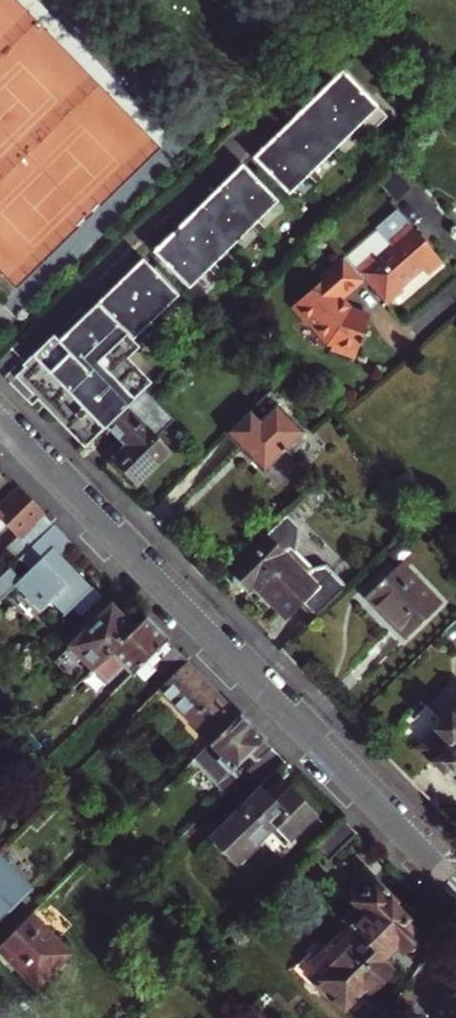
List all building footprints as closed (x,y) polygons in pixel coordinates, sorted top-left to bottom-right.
[(315,88),(319,91),(350,122),(359,131),(383,107),(342,67),(332,78),(327,82),(324,79),(315,88)] [(302,101),(294,109),(329,144),(350,122),(319,91),(305,104),(302,101)] [(289,121),(276,134),(307,165),(329,144),(294,109),(286,117),(289,121)] [(266,144),(255,155),(286,186),(307,165),(276,134),(272,131),(263,141),(266,144)] [(217,183),(221,186),(252,217),(276,193),(245,162),(230,177),(226,173),(217,183)] [(204,196),(196,204),(230,239),(252,217),(221,186),(207,199),(204,196)] [(191,215),(178,229),(210,260),(230,239),(196,204),(188,212),(191,215)] [(440,263),(429,250),(417,237),(395,211),(373,230),(375,233),(345,260),(361,279),(385,305),(401,291),(399,289),(421,270),(425,276),(440,263)] [(157,250),(188,281),(210,260),(178,229),(174,226),(166,234),(170,237),(157,250)] [(420,234),(417,237),(429,250),(432,247),(420,234)] [(328,351),(350,360),(356,346),(358,347),(360,342),(358,341),(367,317),(349,309),(339,298),(361,279),(345,260),(343,257),(320,278),(322,281),(292,307),(294,310),(294,314),(303,324),(306,324),(326,346),(329,348),(328,351)] [(124,283),(155,314),(179,290),(148,259),(133,274),(128,269),(119,278),(124,283)] [(155,314),(124,283),(111,297),(106,292),(97,301),(133,336),(155,314)] [(15,378),(44,406),(55,394),(103,441),(131,413),(127,410),(150,386),(127,363),(136,354),(126,344),(133,336),(97,301),(77,321),(74,318),(15,378)] [(228,433),(247,451),(263,468),(285,447),(290,453),(307,436),(276,405),(281,401),(271,390),(228,433)] [(137,500),(175,460),(155,442),(174,422),(149,399),(110,439),(124,453),(106,471),(137,500)] [(18,489),(0,507),(0,542),(18,561),(20,559),(53,526),(18,489)] [(285,516),(243,557),(246,561),(232,574),(235,577),(235,583),(238,586),(245,586),(247,589),(252,583),(287,619),(299,606),(311,618),(344,586),(323,565),(311,570),(294,552),(297,541),(296,527),(285,516)] [(53,526),(20,559),(32,571),(22,580),(11,568),(0,579),(0,602),(16,586),(40,611),(50,601),(65,615),(92,589),(59,555),(53,549),(65,537),(53,526)] [(65,537),(53,549),(59,555),(71,544),(65,537)] [(441,601),(400,559),(363,596),(404,637),(441,601)] [(90,675),(134,630),(111,607),(65,653),(88,676),(90,675)] [(134,630),(90,675),(103,688),(124,666),(132,674),(166,640),(145,619),(134,630)] [(187,661),(172,646),(153,666),(167,681),(187,661)] [(167,681),(161,687),(214,740),(239,715),(187,661),(167,681)] [(402,731),(442,771),(448,765),(455,773),(455,694),(447,685),(402,731)] [(249,752),(262,738),(239,715),(214,740),(193,761),(225,793),(239,779),(230,770),(249,752)] [(271,747),(262,738),(249,752),(257,761),(271,747)] [(288,843),(317,815),(289,787),(274,801),(260,788),(207,840),(235,868),(275,830),(288,843)] [(342,819),(312,848),(327,862),(356,833),(342,819)] [(0,856),(0,920),(32,888),(0,856)] [(358,905),(343,919),(349,924),(383,959),(397,945),(403,951),(420,934),(406,920),(407,919),(392,904),(395,901),(375,881),(371,885),(367,881),(361,881),(354,888),(354,895),(357,899),(355,901),(355,902),(358,905)] [(32,916),(0,947),(0,963),(5,968),(12,961),(23,972),(37,986),(70,954),(32,916)] [(391,972),(394,969),(383,959),(349,924),(316,958),(312,953),(296,968),(311,984),(315,979),(319,982),(319,988),(325,994),(329,993),(352,1015),(365,1003),(374,1013),(382,1005),(370,993),(372,991),(382,985),(385,982),(391,972)] [(16,979),(23,972),(12,961),(5,968),(16,979)]
